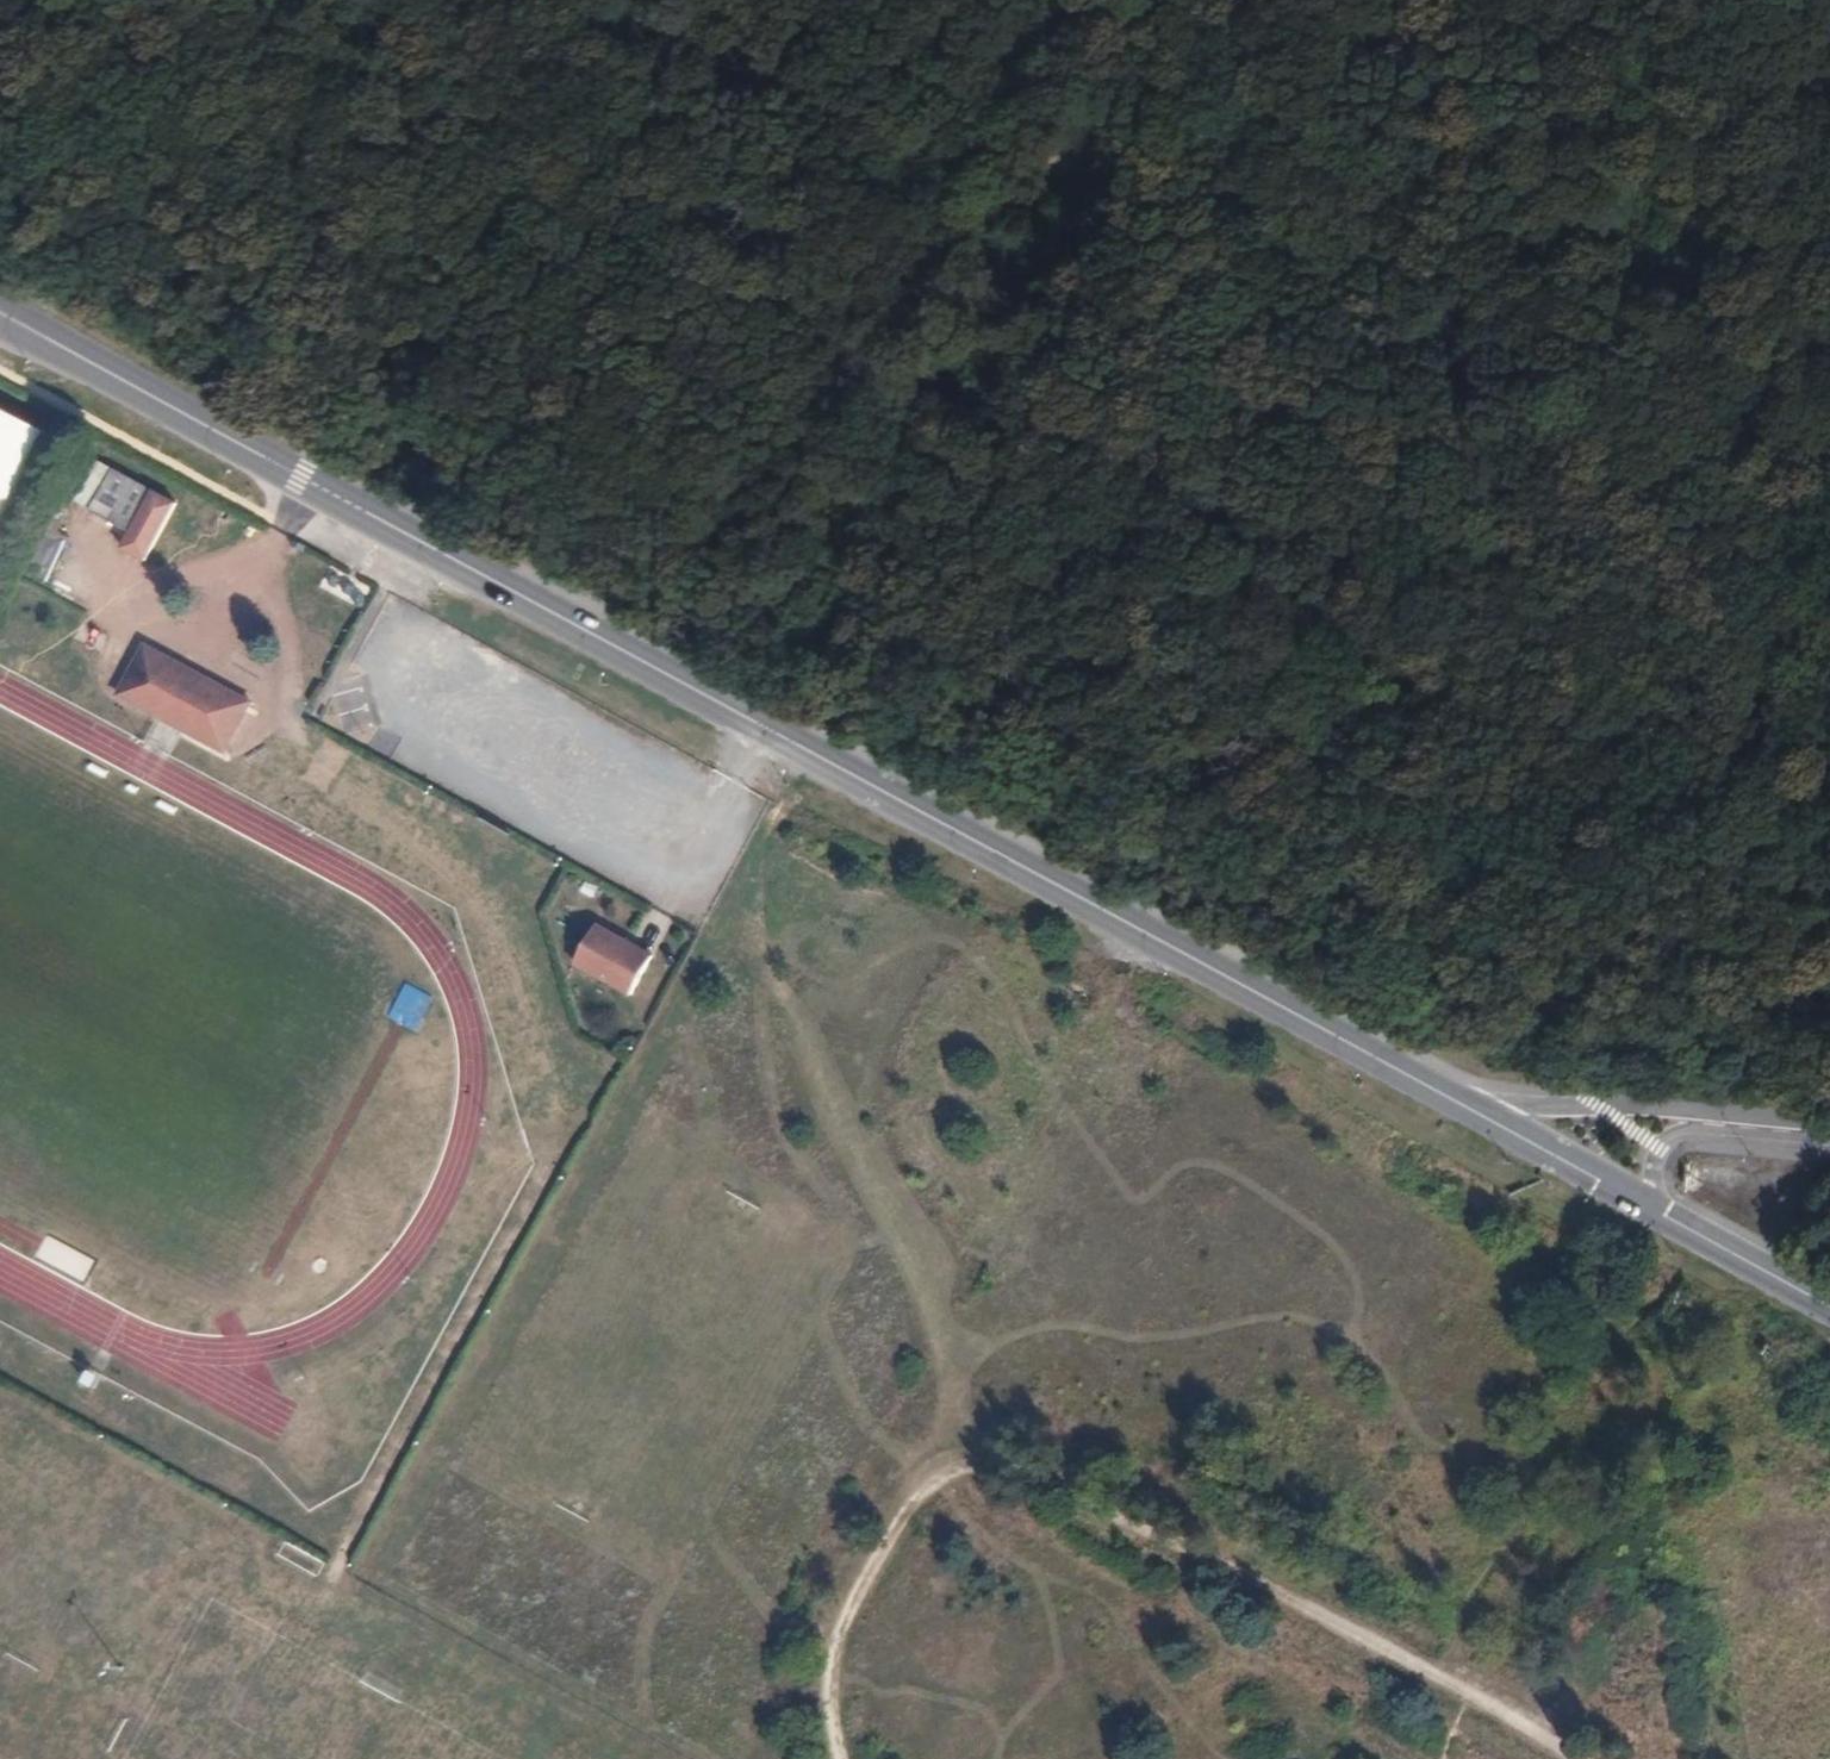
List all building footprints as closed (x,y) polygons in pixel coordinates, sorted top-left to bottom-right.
[(54,440),(0,410),(0,539),(54,440)] [(128,536),(150,494),(112,471),(110,473),(89,513),(128,536)] [(150,494),(128,536),(120,550),(143,564),(175,507),(150,494)] [(248,705),(143,648),(116,698),(221,754),(248,705)] [(629,998),(651,959),(595,927),(572,966),(629,998)] [(400,982),(386,1017),(415,1029),(429,993),(400,982)]
